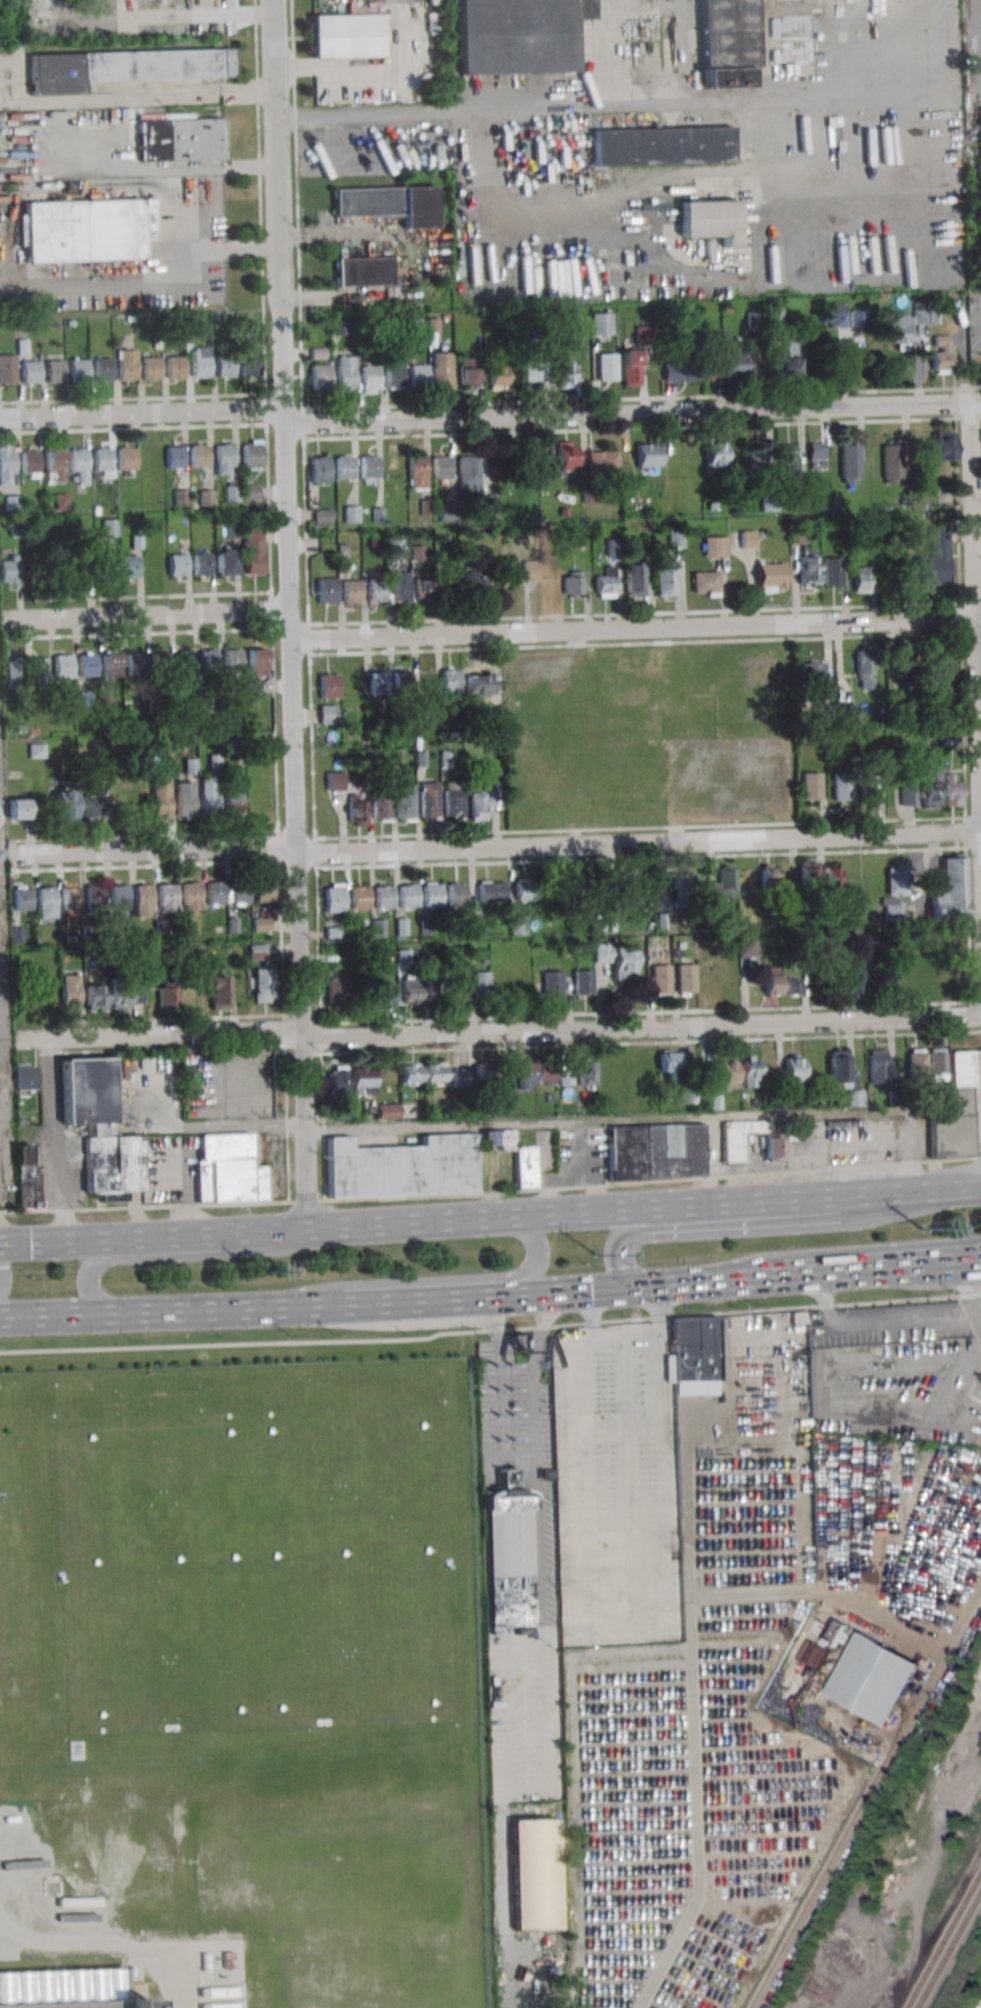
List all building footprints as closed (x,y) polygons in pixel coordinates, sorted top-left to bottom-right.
[(575,72),(574,20),(592,20),(591,0),(455,0),(457,74),(575,72)] [(701,88),(755,87),(754,0),(699,0),(701,88)] [(312,58),(384,57),(384,13),(373,14),(373,13),(311,13),(312,58)] [(29,54),(29,96),(83,95),(82,81),(234,78),(233,50),(29,54)] [(223,161),(223,118),(139,119),(139,162),(223,161)] [(731,127),(592,130),(593,166),(732,163),(731,127)] [(333,188),(334,217),(402,216),(403,229),(436,228),(435,186),(333,188)] [(26,263),(142,260),(142,240),(157,240),(156,199),(24,202),(26,263)] [(679,201),(679,237),(719,237),(719,248),(736,248),(736,201),(679,201)] [(392,286),(392,257),(336,258),(336,286),(392,286)] [(781,308),(767,308),(767,328),(781,328),(781,308)] [(926,324),(926,309),(915,309),(915,324),(926,324)] [(762,311),(748,311),(748,336),(762,336),(762,311)] [(591,335),(611,335),(611,312),(591,312),(591,335)] [(897,350),(906,350),(906,342),(915,342),(915,330),(907,330),(907,314),(888,314),(888,344),(897,344),(897,350)] [(202,319),(189,319),(189,333),(202,333),(202,319)] [(949,335),(932,335),(932,374),(949,374),(949,335)] [(774,378),(798,378),(798,341),(783,341),(783,356),(774,356),(774,378)] [(210,378),(210,347),(192,347),(192,378),(210,378)] [(726,348),(726,379),(744,379),(744,348),(726,348)] [(136,381),(136,350),(117,350),(117,381),(136,381)] [(639,386),(639,350),(622,350),(622,386),(639,386)] [(705,378),(720,378),(720,350),(705,350),(705,378)] [(260,376),(260,351),(240,351),(240,376),(260,376)] [(452,352),(433,352),(433,390),(452,390),(452,352)] [(616,381),(616,353),(597,353),(597,381),(616,381)] [(0,355),(0,383),(16,383),(16,355),(0,355)] [(216,377),(234,377),(234,355),(216,355),(216,377)] [(166,378),(185,378),(185,356),(166,356),(166,378)] [(355,391),(355,356),(337,356),(337,391),(355,391)] [(142,380),(160,380),(160,357),(142,357),(142,380)] [(94,381),(112,381),(112,358),(94,358),(94,381)] [(457,358),(457,385),(477,385),(477,358),(457,358)] [(88,359),(70,359),(70,380),(88,380),(88,359)] [(64,382),(63,360),(46,360),(46,382),(64,382)] [(40,383),(40,361),(21,361),(21,383),(40,383)] [(548,361),(521,361),(521,382),(548,382),(548,361)] [(557,389),(573,389),(573,363),(557,363),(557,389)] [(663,381),(701,381),(701,363),(663,363),(663,381)] [(310,364),(310,390),(331,390),(331,364),(310,364)] [(361,393),(379,393),(379,364),(361,364),(361,393)] [(403,364),(386,364),(386,389),(403,389),(403,364)] [(427,364),(410,364),(410,384),(427,384),(427,364)] [(488,390),(507,390),(507,366),(488,366),(488,390)] [(952,460),(952,431),(933,431),(933,460),(952,460)] [(262,440),(243,440),(243,468),(262,468),(262,440)] [(724,467),(724,440),(709,440),(709,467),(724,467)] [(809,441),(809,469),(823,469),(823,441),(809,441)] [(216,474),(234,474),(234,443),(216,443),(216,474)] [(660,467),(659,444),(636,444),(636,467),(660,467)] [(190,445),(190,468),(208,468),(208,445),(190,445)] [(858,483),(858,445),(840,445),(840,483),(858,483)] [(901,445),(882,445),(882,484),(901,484),(901,445)] [(166,446),(166,469),(184,469),(184,446),(166,446)] [(556,471),(577,471),(577,446),(556,446),(556,471)] [(749,446),(749,470),(770,470),(770,446),(749,446)] [(798,474),(798,446),(782,446),(782,474),(798,474)] [(136,447),(117,447),(117,470),(136,470),(136,447)] [(88,448),(70,448),(70,486),(88,486),(88,448)] [(93,474),(112,474),(112,448),(93,448),(93,474)] [(536,470),(536,448),(516,448),(516,470),(536,470)] [(65,482),(65,449),(46,449),(46,482),(65,482)] [(39,450),(21,450),(21,477),(39,477),(39,450)] [(587,472),(617,472),(617,450),(587,450),(587,472)] [(15,453),(0,453),(0,486),(15,486),(15,453)] [(408,454),(408,489),(427,489),(427,454),(408,454)] [(336,455),(336,479),(354,479),(354,455),(336,455)] [(378,455),(360,455),(360,483),(378,483),(378,455)] [(310,456),(310,483),(329,483),(329,456),(310,456)] [(433,479),(451,479),(450,456),(433,456),(433,479)] [(479,456),(458,456),(458,486),(479,486),(479,456)] [(499,456),(487,457),(488,475),(500,474),(499,456)] [(259,485),(244,485),(244,500),(259,500),(259,485)] [(239,501),(239,486),(225,486),(225,501),(239,501)] [(187,490),(175,490),(175,505),(187,505),(187,490)] [(480,494),(480,511),(496,511),(496,494),(480,494)] [(19,509),(19,496),(5,496),(5,509),(19,509)] [(359,523),(359,505),(344,506),(344,523),(359,523)] [(315,525),(332,525),(332,509),(315,509),(315,525)] [(117,537),(117,519),(103,519),(103,537),(117,537)] [(915,586),(948,586),(948,527),(927,527),(927,556),(915,556),(915,586)] [(263,528),(244,528),(244,575),(263,575),(263,528)] [(756,549),(756,530),(740,530),(740,549),(756,549)] [(726,557),(726,537),(704,537),(704,557),(726,557)] [(384,543),(388,558),(400,554),(396,540),(384,543)] [(622,540),(606,540),(606,556),(622,556),(622,540)] [(236,576),(236,549),(216,549),(216,576),(236,576)] [(800,549),(800,590),(817,590),(817,549),(800,549)] [(169,553),(169,576),(188,576),(188,553),(169,553)] [(193,575),(211,575),(211,553),(193,553),(193,575)] [(0,554),(0,585),(16,585),(16,554),(0,554)] [(139,579),(139,555),(120,555),(120,579),(139,579)] [(114,557),(99,557),(99,578),(114,578),(114,557)] [(824,586),(842,586),(842,557),(824,557),(824,586)] [(518,586),(518,559),(501,559),(501,586),(518,586)] [(657,596),(674,596),(674,559),(657,559),(657,596)] [(523,583),(539,583),(539,560),(523,560),(523,583)] [(626,596),(642,596),(642,563),(626,563),(626,596)] [(784,592),(784,563),(757,563),(757,592),(784,592)] [(869,592),(869,566),(854,566),(854,592),(869,592)] [(596,577),(596,597),(614,597),(614,567),(606,567),(606,577),(596,577)] [(409,601),(409,571),(392,571),(392,601),(409,601)] [(693,596),(718,596),(718,571),(693,571),(693,596)] [(564,572),(564,598),(584,598),(584,572),(564,572)] [(483,596),(483,573),(463,573),(463,596),(483,596)] [(416,600),(436,600),(436,577),(416,577),(416,600)] [(337,578),(318,578),(318,604),(337,604),(337,578)] [(386,602),(386,579),(367,579),(367,602),(386,602)] [(361,580),(343,580),(343,604),(361,604),(361,580)] [(872,679),(872,645),(856,645),(856,679),(872,679)] [(241,647),(224,647),(224,683),(241,683),(241,647)] [(217,649),(200,649),(200,671),(217,671),(217,649)] [(266,649),(249,649),(249,677),(266,677),(266,649)] [(175,673),(194,673),(194,650),(175,650),(175,673)] [(916,650),(899,650),(899,669),(916,669),(916,650)] [(943,650),(922,650),(922,674),(943,674),(943,650)] [(121,678),(121,652),(103,652),(103,678),(121,678)] [(151,652),(151,678),(169,678),(169,652),(151,652)] [(96,677),(96,653),(78,653),(78,677),(96,677)] [(144,653),(127,653),(127,677),(144,677),(144,653)] [(73,677),(73,655),(54,655),(54,677),(73,677)] [(5,683),(21,683),(21,657),(5,657),(5,683)] [(48,658),(30,658),(30,678),(48,678),(48,658)] [(801,663),(801,683),(824,683),(824,663),(801,663)] [(460,692),(460,669),(442,669),(442,692),(460,692)] [(417,692),(436,692),(436,670),(417,670),(417,692)] [(369,671),(369,694),(388,694),(388,671),(369,671)] [(411,671),(393,671),(393,694),(411,694),(411,671)] [(339,673),(319,673),(319,698),(339,698),(339,673)] [(468,694),(493,694),(493,674),(468,674),(468,694)] [(114,696),(101,696),(101,712),(114,712),(114,696)] [(125,714),(137,714),(137,701),(125,701),(125,714)] [(337,705),(319,705),(319,724),(337,724),(337,705)] [(817,705),(817,723),(837,723),(837,719),(855,719),(855,705),(817,705)] [(45,759),(45,743),(29,743),(29,759),(45,759)] [(940,759),(922,759),(922,809),(940,809),(940,759)] [(326,791),(344,791),(344,772),(326,772),(326,791)] [(820,772),(802,772),(802,800),(820,800),(820,772)] [(833,801),(852,801),(852,774),(833,774),(833,801)] [(943,774),(943,806),(960,806),(960,774),(943,774)] [(877,804),(877,775),(864,775),(864,804),(877,804)] [(216,778),(200,778),(200,814),(216,814),(216,778)] [(152,816),(170,816),(170,781),(152,781),(152,816)] [(194,782),(176,782),(176,815),(194,815),(194,782)] [(419,819),(438,819),(438,782),(419,782),(419,819)] [(397,821),(414,821),(414,784),(397,784),(397,821)] [(916,806),(916,787),(900,787),(900,806),(916,806)] [(76,823),(76,788),(54,788),(54,823),(76,823)] [(242,791),(225,791),(225,813),(242,813),(242,791)] [(445,792),(445,817),(463,817),(463,792),(445,792)] [(471,821),(483,821),(483,811),(492,811),(492,792),(471,792),(471,821)] [(348,825),(367,825),(367,794),(348,794),(348,825)] [(84,796),(84,817),(104,817),(104,796),(84,796)] [(372,821),(391,821),(391,796),(372,796),(372,821)] [(8,799),(8,820),(27,820),(27,799),(8,799)] [(930,887),(931,920),(967,920),(966,854),(941,854),(942,887),(930,887)] [(817,860),(800,860),(800,883),(817,883),(817,860)] [(902,919),(902,897),(905,897),(904,864),(887,864),(887,898),(883,898),(883,919),(902,919)] [(761,865),(761,885),(776,885),(776,865),(761,865)] [(736,899),(736,867),(718,867),(718,879),(709,879),(709,899),(736,899)] [(823,867),(823,891),(838,891),(838,867),(823,867)] [(692,872),(672,873),(673,899),(693,898),(692,872)] [(636,875),(614,875),(614,902),(636,902),(636,875)] [(515,879),(515,900),(543,900),(543,879),(515,879)] [(207,905),(224,905),(224,880),(207,880),(207,905)] [(182,910),(200,910),(200,881),(182,881),(182,910)] [(255,902),(272,902),(272,882),(255,882),(255,902)] [(441,906),(441,882),(424,882),(424,906),(441,906)] [(504,882),(477,882),(477,902),(504,902),(504,882)] [(589,884),(579,882),(577,891),(588,893),(589,884)] [(158,883),(158,913),(176,913),(176,883),(158,883)] [(448,905),(465,905),(465,883),(448,883),(448,905)] [(128,907),(128,884),(109,884),(109,907),(128,907)] [(134,884),(134,917),(151,917),(151,884),(134,884)] [(325,884),(325,912),(344,912),(344,884),(325,884)] [(416,907),(416,884),(399,884),(399,907),(416,907)] [(62,885),(62,911),(79,911),(79,885),(62,885)] [(85,885),(85,906),(104,906),(104,885),(85,885)] [(392,885),(375,886),(375,908),(393,907),(392,885)] [(370,908),(370,886),(351,886),(351,908),(370,908)] [(13,911),(30,911),(30,887),(13,887),(13,911)] [(55,919),(55,887),(38,887),(38,919),(55,919)] [(271,918),(252,918),(252,931),(271,931),(271,918)] [(181,934),(192,934),(192,919),(185,919),(185,926),(181,926),(181,934)] [(738,958),(754,958),(754,940),(738,940),(738,958)] [(266,944),(247,944),(247,959),(266,959),(266,944)] [(613,979),(635,979),(634,945),(599,946),(600,962),(612,961),(613,979)] [(202,947),(185,947),(185,965),(202,965),(202,947)] [(669,955),(658,955),(658,966),(646,966),(646,995),(669,995),(669,955)] [(695,993),(694,964),(676,964),(677,993),(695,993)] [(272,1002),(272,968),(252,968),(252,1002),(272,1002)] [(573,970),(573,996),(592,996),(592,970),(573,970)] [(861,998),(861,970),(844,970),(844,998),(861,998)] [(543,971),(543,997),(561,997),(561,971),(543,971)] [(490,972),(472,972),(472,992),(490,992),(490,972)] [(902,972),(884,972),(884,991),(902,991),(902,972)] [(764,974),(764,997),(779,997),(779,974),(764,974)] [(104,985),(82,985),(81,975),(61,975),(61,1007),(84,1007),(84,1011),(104,1011),(104,985)] [(208,1010),(227,1010),(227,976),(208,976),(208,1010)] [(344,976),(326,976),(326,1005),(344,1005),(344,976)] [(401,976),(401,1002),(420,1002),(420,976),(401,976)] [(468,1000),(468,978),(452,978),(452,1000),(468,1000)] [(784,995),(800,995),(800,978),(784,978),(784,995)] [(158,1009),(177,1009),(177,982),(158,982),(158,1009)] [(392,983),(375,983),(375,1004),(392,1004),(392,983)] [(109,1008),(142,1008),(142,986),(109,986),(109,1008)] [(944,1082),(944,1048),(929,1048),(929,1082),(944,1082)] [(886,1049),(868,1049),(868,1084),(886,1084),(886,1049)] [(925,1079),(925,1049),(907,1049),(907,1079),(925,1079)] [(678,1072),(678,1050),(658,1050),(658,1072),(678,1072)] [(847,1050),(828,1050),(828,1089),(847,1089),(847,1050)] [(929,1158),(972,1158),(971,1051),(948,1051),(949,1116),(929,1116),(929,1158)] [(759,1056),(741,1056),(741,1087),(759,1087),(759,1056)] [(785,1056),(785,1091),(803,1090),(803,1056),(785,1056)] [(62,1059),(62,1125),(90,1125),(90,1137),(84,1137),(85,1193),(101,1193),(101,1202),(127,1202),(127,1192),(141,1191),(140,1137),(112,1137),(112,1058),(62,1059)] [(737,1088),(737,1059),(720,1060),(720,1089),(737,1088)] [(578,1060),(578,1086),(595,1086),(595,1060),(578,1060)] [(532,1089),(532,1062),(514,1062),(514,1089),(532,1089)] [(535,1062),(535,1084),(554,1084),(554,1062),(535,1062)] [(559,1086),(574,1086),(574,1062),(559,1062),(559,1086)] [(421,1083),(421,1064),(400,1064),(400,1083),(421,1083)] [(425,1064),(425,1086),(448,1086),(448,1064),(425,1064)] [(491,1065),(474,1065),(474,1087),(491,1087),(491,1065)] [(37,1066),(18,1066),(18,1090),(37,1090),(37,1066)] [(327,1094),(346,1094),(346,1066),(327,1066),(327,1094)] [(373,1095),(373,1067),(351,1067),(351,1095),(373,1095)] [(450,1068),(450,1087),(468,1087),(468,1068),(450,1068)] [(845,1107),(862,1107),(862,1091),(845,1091),(845,1107)] [(376,1119),(400,1119),(400,1104),(376,1104),(376,1119)] [(721,1163),(743,1163),(743,1134),(764,1134),(764,1121),(721,1121),(721,1163)] [(703,1179),(702,1124),(606,1125),(606,1180),(703,1179)] [(513,1130),(482,1130),(482,1149),(513,1149),(513,1130)] [(266,1201),(265,1165),(253,1165),(252,1154),(263,1154),(263,1134),(196,1135),(197,1202),(266,1201)] [(350,1147),(350,1137),(325,1137),(326,1197),(475,1194),(474,1134),(420,1135),(421,1146),(350,1147)] [(780,1136),(765,1136),(765,1162),(780,1162),(780,1136)] [(16,1209),(40,1209),(40,1165),(30,1165),(30,1144),(16,1144),(16,1209)] [(536,1189),(536,1146),(515,1146),(515,1189),(536,1189)] [(672,1317),(672,1354),(665,1354),(665,1383),(674,1383),(674,1396),(718,1395),(717,1316),(672,1317)] [(447,1400),(460,1708),(69,1724),(57,1416),(447,1400)] [(534,1627),(532,1492),(516,1492),(516,1469),(499,1470),(499,1493),(487,1493),(489,1634),(508,1633),(508,1628),(534,1627)] [(835,1647),(847,1625),(838,1620),(826,1642),(835,1647)] [(826,1691),(860,1630),(924,1665),(890,1726),(826,1691)] [(818,1668),(830,1653),(822,1647),(810,1662),(818,1668)] [(555,1819),(512,1819),(513,1930),(556,1930),(555,1819)] [(205,1953),(194,1953),(194,1971),(205,1971),(205,1953)] [(229,1968),(229,1953),(220,1953),(220,1968),(229,1968)] [(142,1999),(120,2000),(119,1968),(0,1973),(0,2007),(142,2007),(142,1999)] [(231,1998),(231,1987),(196,1987),(196,1998),(231,1998)]
